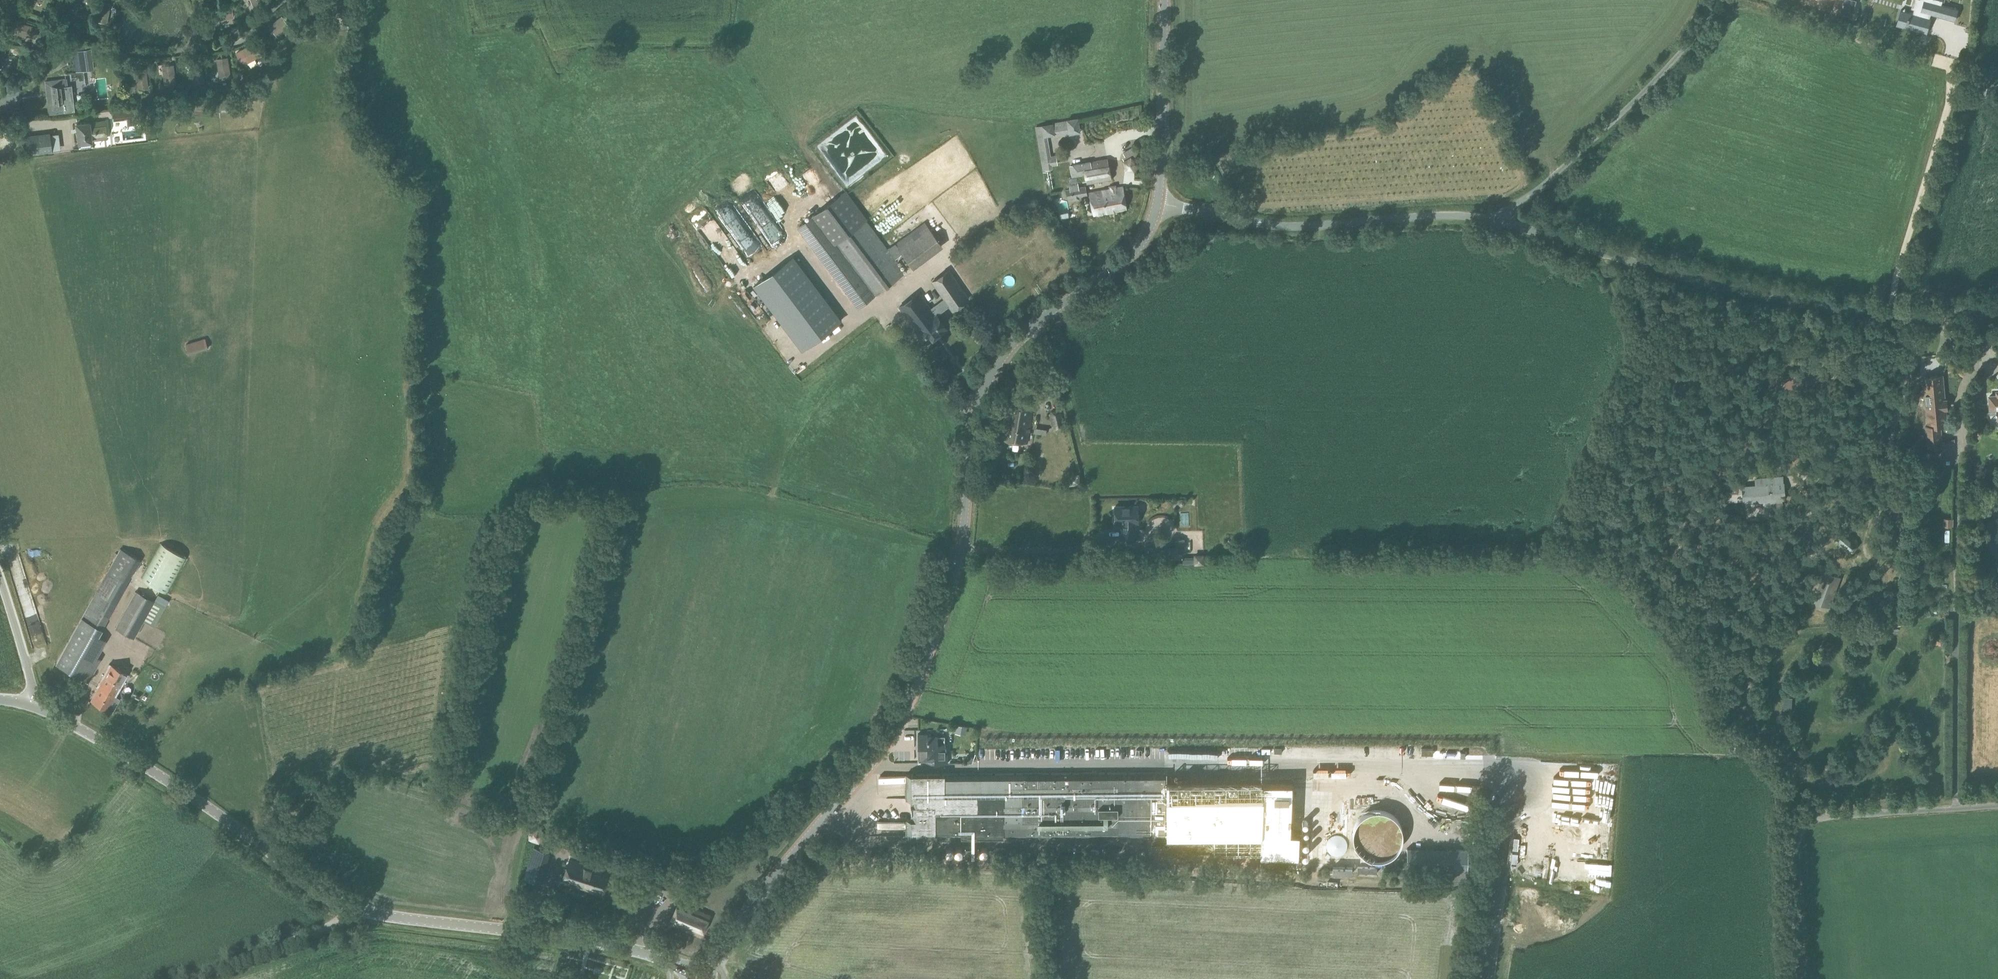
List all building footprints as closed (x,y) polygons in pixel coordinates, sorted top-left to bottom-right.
[(65,10),(77,14),(82,0),(68,0),(65,10)] [(309,17),(320,15),(317,0),(305,0),(309,17)] [(334,17),(345,15),(342,0),(331,0),(334,17)] [(1841,12),(1852,16),(1857,0),(1844,0),(1841,12)] [(1901,30),(1932,38),(1936,21),(1935,21),(1935,19),(1959,26),(1962,13),(1946,8),(1946,6),(1948,6),(1950,0),(1924,0),(1924,3),(1918,1),(1915,13),(1918,14),(1917,17),(1905,13),(1901,30)] [(99,2),(96,22),(107,24),(111,4),(99,2)] [(214,22),(235,18),(233,7),(212,10),(214,22)] [(279,37),(291,27),(283,16),(270,26),(279,37)] [(40,28),(20,23),(18,33),(38,38),(40,28)] [(94,69),(90,48),(89,45),(81,46),(82,50),(71,51),(74,72),(94,69)] [(261,61),(258,48),(243,51),(246,63),(261,61)] [(226,62),(216,63),(218,83),(228,82),(226,62)] [(200,65),(190,66),(192,86),(202,85),(200,65)] [(160,69),(163,89),(173,88),(170,68),(160,69)] [(133,71),(134,91),(144,90),(143,70),(133,71)] [(72,86),(67,87),(66,79),(45,82),(49,113),(74,110),(72,86)] [(3,83),(5,94),(16,93),(15,82),(3,83)] [(233,98),(221,99),(222,111),(234,110),(233,107),(238,107),(237,99),(233,99),(233,98)] [(126,119),(135,119),(134,109),(126,110),(126,119)] [(121,111),(112,112),(113,121),(122,120),(121,111)] [(89,122),(76,123),(79,142),(91,141),(91,140),(106,139),(104,121),(89,122)] [(28,157),(53,153),(50,133),(26,137),(28,157)] [(1134,171),(1139,162),(1131,155),(1122,160),(1124,170),(1134,171)] [(1087,183),(1110,179),(1107,159),(1070,166),(1072,176),(1086,174),(1087,183)] [(1078,183),(1069,184),(1070,189),(1067,189),(1068,198),(1083,195),(1081,186),(1079,187),(1078,183)] [(1127,209),(1123,186),(1090,192),(1094,215),(1127,209)] [(906,272),(845,192),(800,226),(860,306),(906,272)] [(1067,201),(1056,203),(1057,207),(1058,211),(1059,215),(1069,213),(1068,209),(1069,209),(1067,201)] [(927,225),(897,247),(914,268),(943,246),(927,225)] [(949,269),(931,281),(952,311),(970,299),(949,269)] [(842,320),(812,280),(772,310),(802,350),(842,320)] [(947,327),(937,314),(936,314),(919,291),(898,306),(916,329),(926,343),(947,327)] [(208,348),(205,338),(186,344),(189,354),(208,348)] [(1945,409),(1947,408),(1946,400),(1944,400),(1942,376),(1924,377),(1928,426),(1925,426),(1927,447),(1942,445),(1940,425),(1946,425),(1945,409)] [(1996,392),(1997,396),(1989,396),(1990,409),(1997,409),(1997,418),(1997,392),(1996,392)] [(1032,405),(1008,402),(1003,439),(1027,443),(1032,405)] [(1051,410),(1048,414),(1052,427),(1056,429),(1063,428),(1065,424),(1062,411),(1058,408),(1051,410)] [(1988,425),(1992,434),(1997,432),(1997,430),(1995,422),(1988,425)] [(1001,454),(1003,443),(994,442),(992,453),(1001,454)] [(1783,483),(1783,476),(1756,479),(1756,485),(1742,486),(1744,502),(1771,500),(1771,507),(1782,506),(1781,499),(1785,498),(1784,483),(1783,483)] [(1135,505),(1115,505),(1116,522),(1123,522),(1123,527),(1122,527),(1122,536),(1135,536),(1135,522),(1138,522),(1137,510),(1135,510),(1135,505)] [(1847,552),(1854,552),(1859,546),(1857,539),(1847,530),(1839,529),(1834,535),(1834,542),(1847,552)] [(1176,539),(1176,546),(1148,546),(1148,558),(1167,558),(1167,556),(1179,556),(1179,553),(1185,553),(1185,539),(1176,539)] [(168,593),(187,558),(161,544),(142,579),(168,593)] [(140,561),(119,549),(81,618),(78,622),(55,664),(88,682),(111,641),(100,634),(102,631),(140,561)] [(1840,577),(1824,571),(1814,600),(1830,606),(1840,577)] [(134,638),(155,601),(135,590),(115,627),(134,638)] [(23,617),(25,640),(36,639),(35,616),(23,617)] [(33,645),(35,656),(31,657),(32,664),(45,662),(42,643),(33,645)] [(97,686),(98,687),(91,699),(107,708),(114,696),(115,696),(127,674),(109,664),(97,686)] [(966,735),(967,727),(957,725),(955,733),(966,735)] [(918,746),(920,746),(920,761),(934,761),(934,763),(948,762),(947,752),(945,752),(945,742),(938,742),(938,735),(928,735),(928,733),(918,733),(918,746)] [(1166,771),(944,773),(944,774),(908,773),(907,799),(917,799),(917,811),(916,811),(916,819),(907,819),(907,835),(1167,835),(1166,771)] [(1263,803),(1262,831),(1271,831),(1271,820),(1291,821),(1292,804),(1263,803)] [(539,844),(540,843),(546,835),(539,826),(529,829),(528,840),(539,844)] [(1341,836),(1340,836),(1339,835),(1338,835),(1336,835),(1335,835),(1334,836),(1333,836),(1332,837),(1330,837),(1330,838),(1329,839),(1328,840),(1327,841),(1327,843),(1327,844),(1327,845),(1327,846),(1327,848),(1327,849),(1328,850),(1328,851),(1329,852),(1330,853),(1331,854),(1332,855),(1333,855),(1334,856),(1336,856),(1337,856),(1338,856),(1340,855),(1341,855),(1342,855),(1343,854),(1344,853),(1345,852),(1346,851),(1346,850),(1347,849),(1347,847),(1347,846),(1347,845),(1347,844),(1347,842),(1346,841),(1346,840),(1345,839),(1344,838),(1343,837),(1342,836),(1341,836)] [(1241,852),(1241,864),(1253,864),(1253,838),(1246,838),(1245,852),(1241,852)] [(1458,849),(1457,870),(1468,870),(1468,849),(1458,849)] [(597,850),(593,860),(613,866),(615,855),(597,850)] [(603,895),(610,872),(570,859),(563,882),(603,895)] [(661,878),(657,888),(670,894),(674,883),(661,878)] [(701,937),(711,914),(679,901),(670,924),(701,937)]
